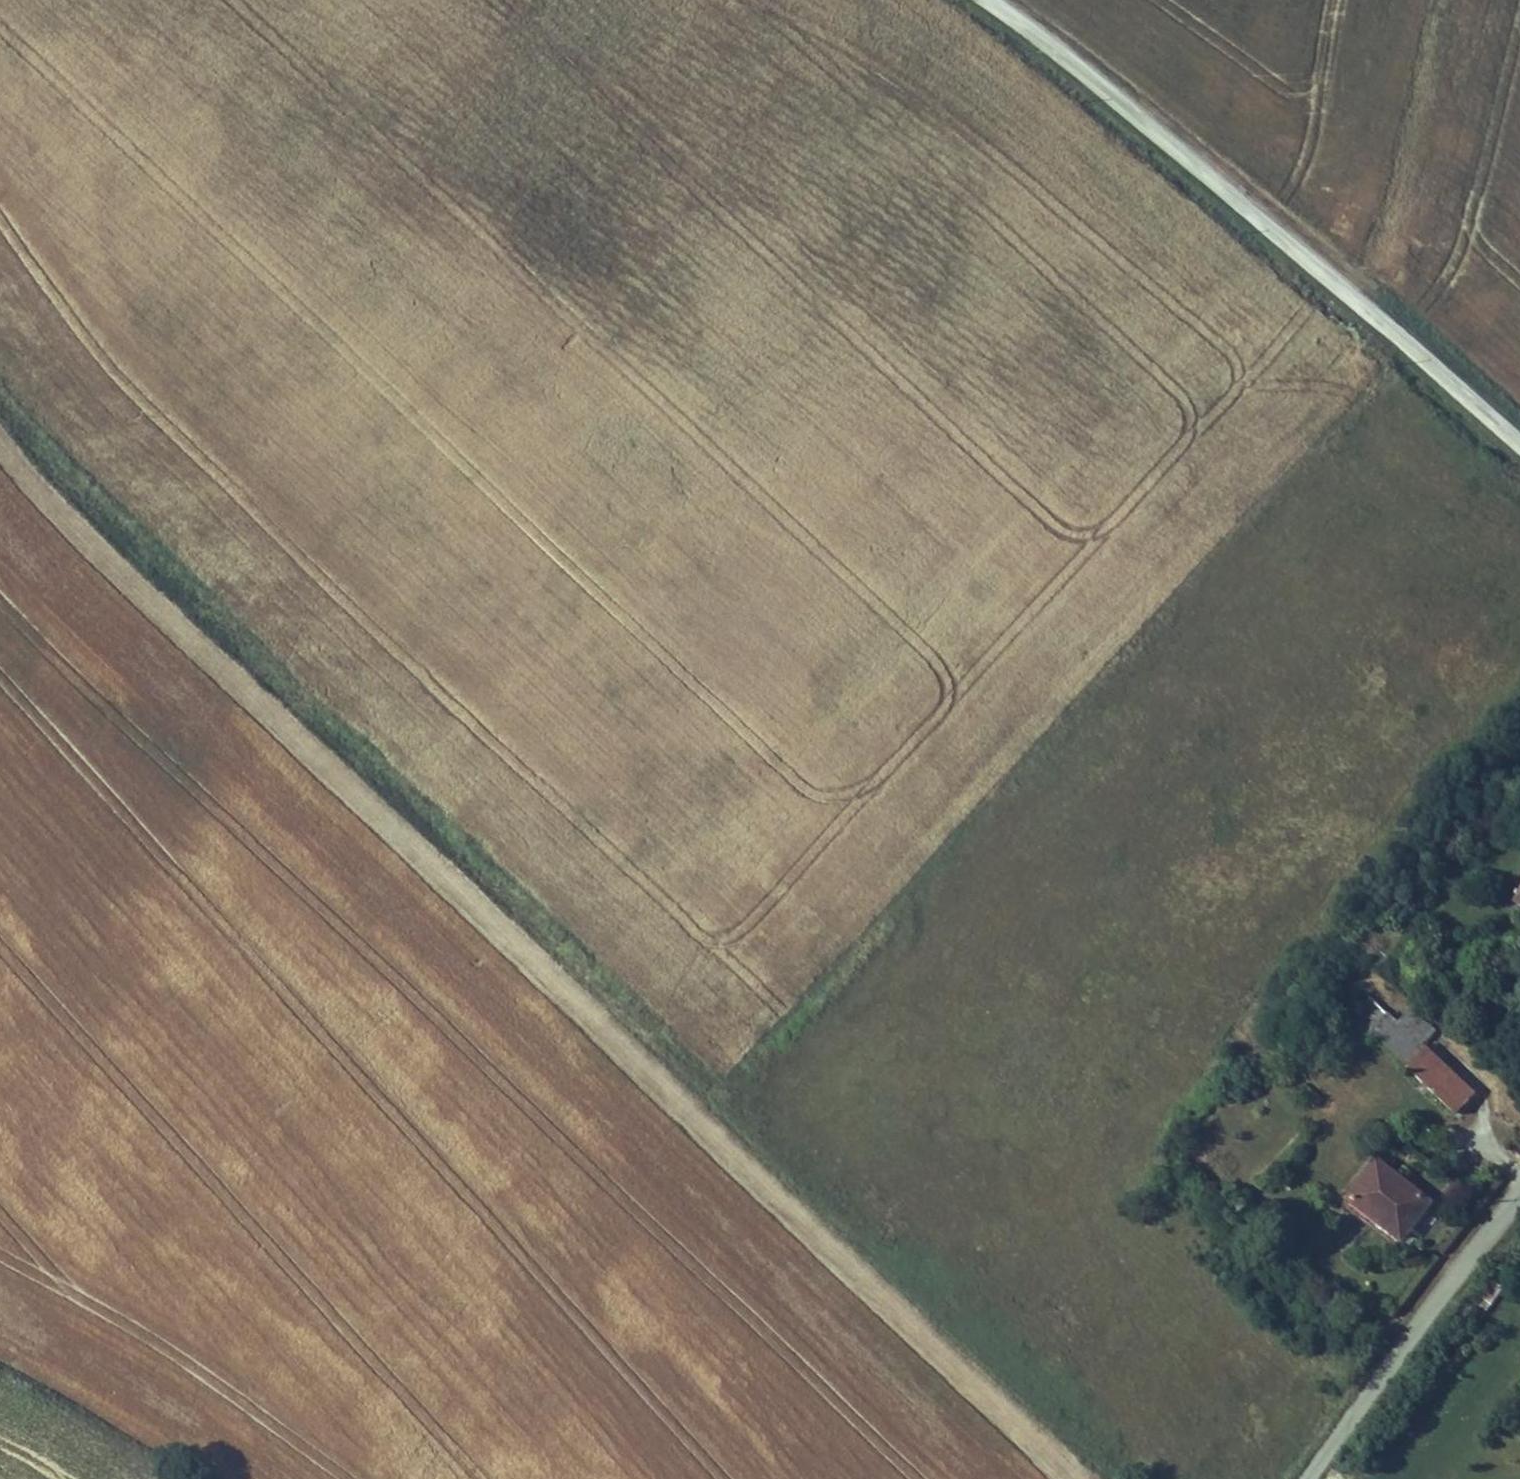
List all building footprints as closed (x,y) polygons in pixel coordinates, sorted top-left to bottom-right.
[(1503,876),(1488,869),(1479,887),(1519,906),(1519,840),(1503,876)] [(1392,1019),(1421,1041),(1429,1030),(1400,1008),(1392,1019)] [(1462,1087),(1411,1045),(1393,1067),(1444,1109),(1462,1087)] [(1412,1201),(1358,1157),(1330,1196),(1384,1239),(1412,1201)]
